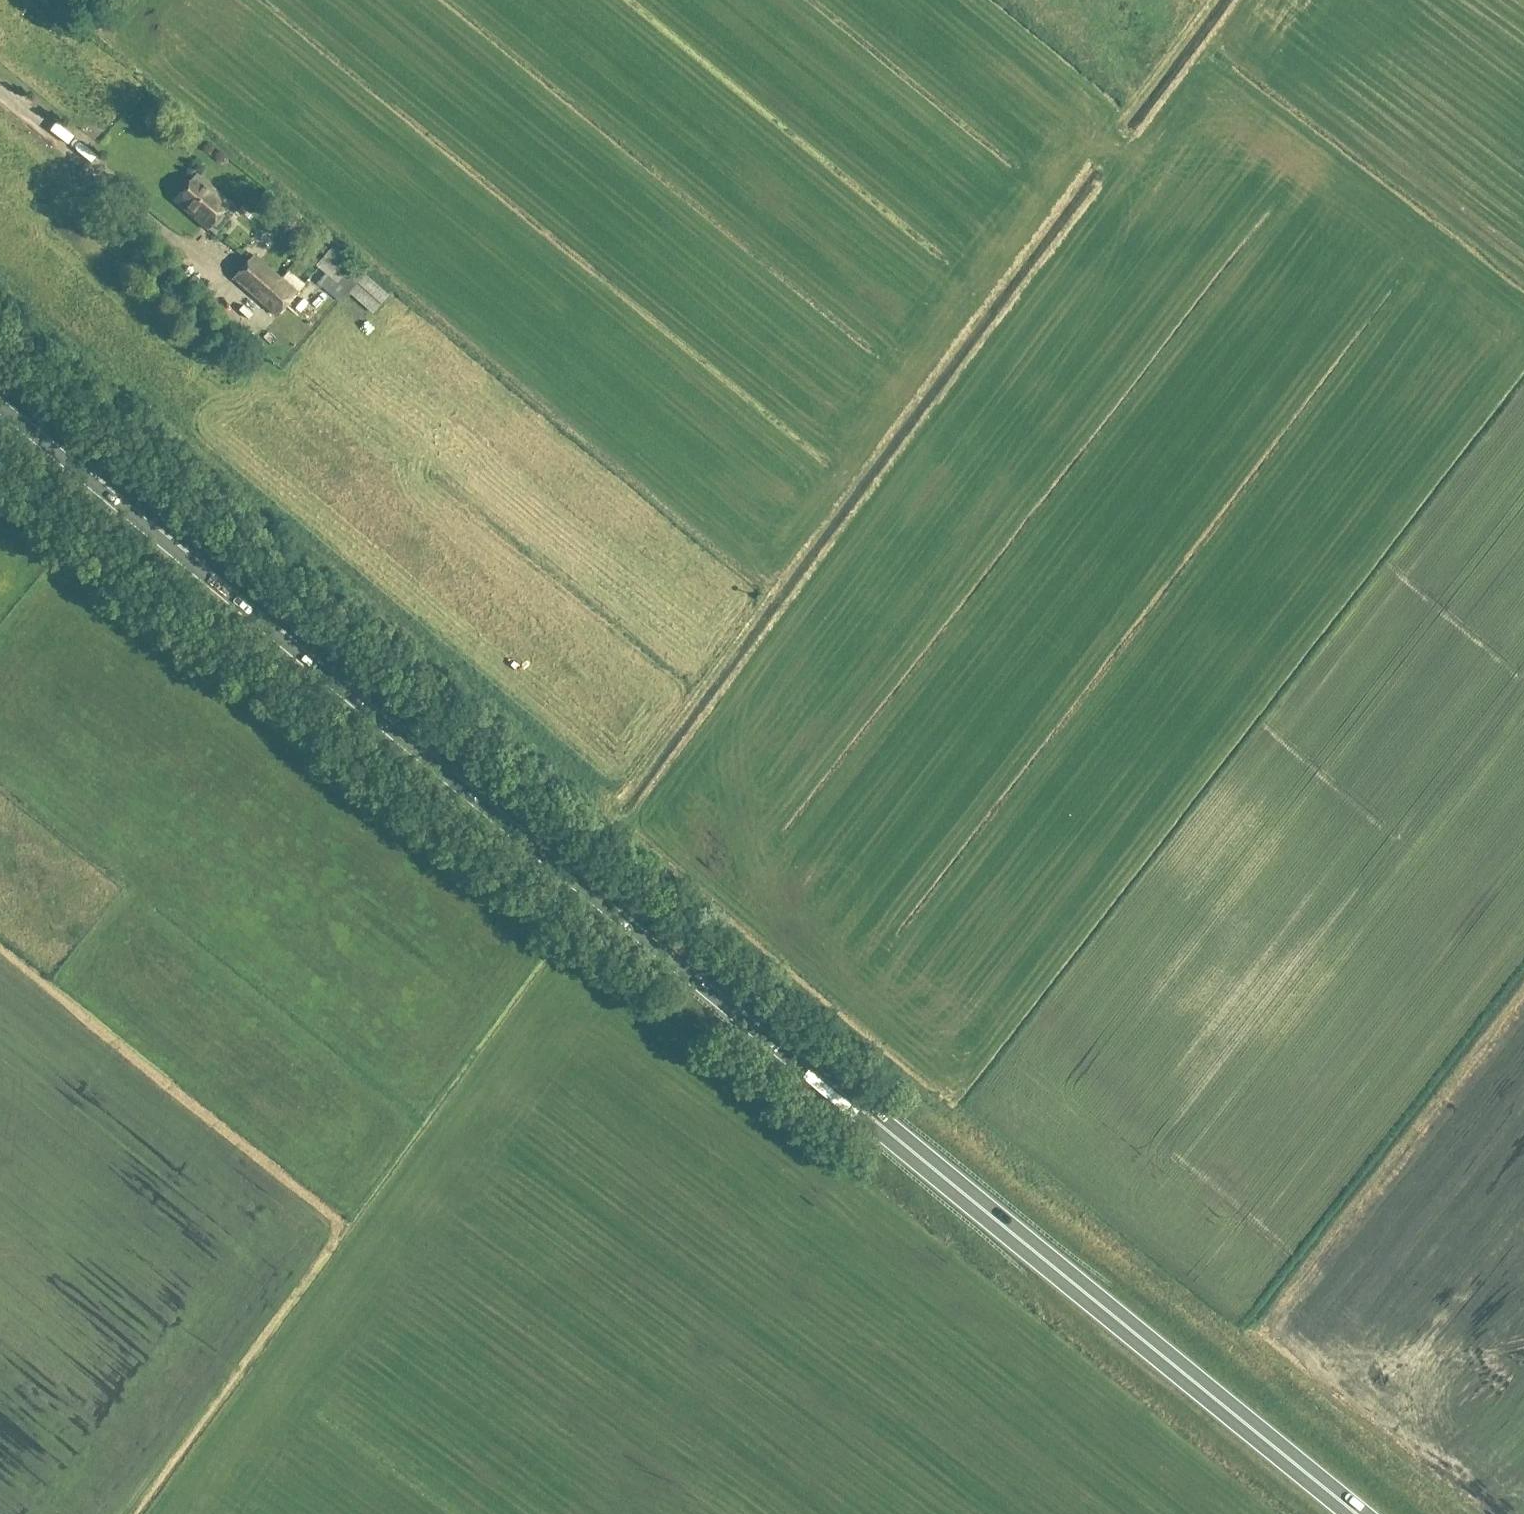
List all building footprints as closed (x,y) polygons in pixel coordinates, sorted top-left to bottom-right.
[(210,229),(216,235),(236,213),(229,207),(231,204),(197,174),(175,199),(210,230),(210,229)] [(317,282),(341,302),(350,292),(373,312),(389,294),(342,253),(317,282)] [(234,277),(278,315),(297,292),(253,254),(234,277)] [(293,266),(286,272),(299,286),(306,280),(293,266)]
